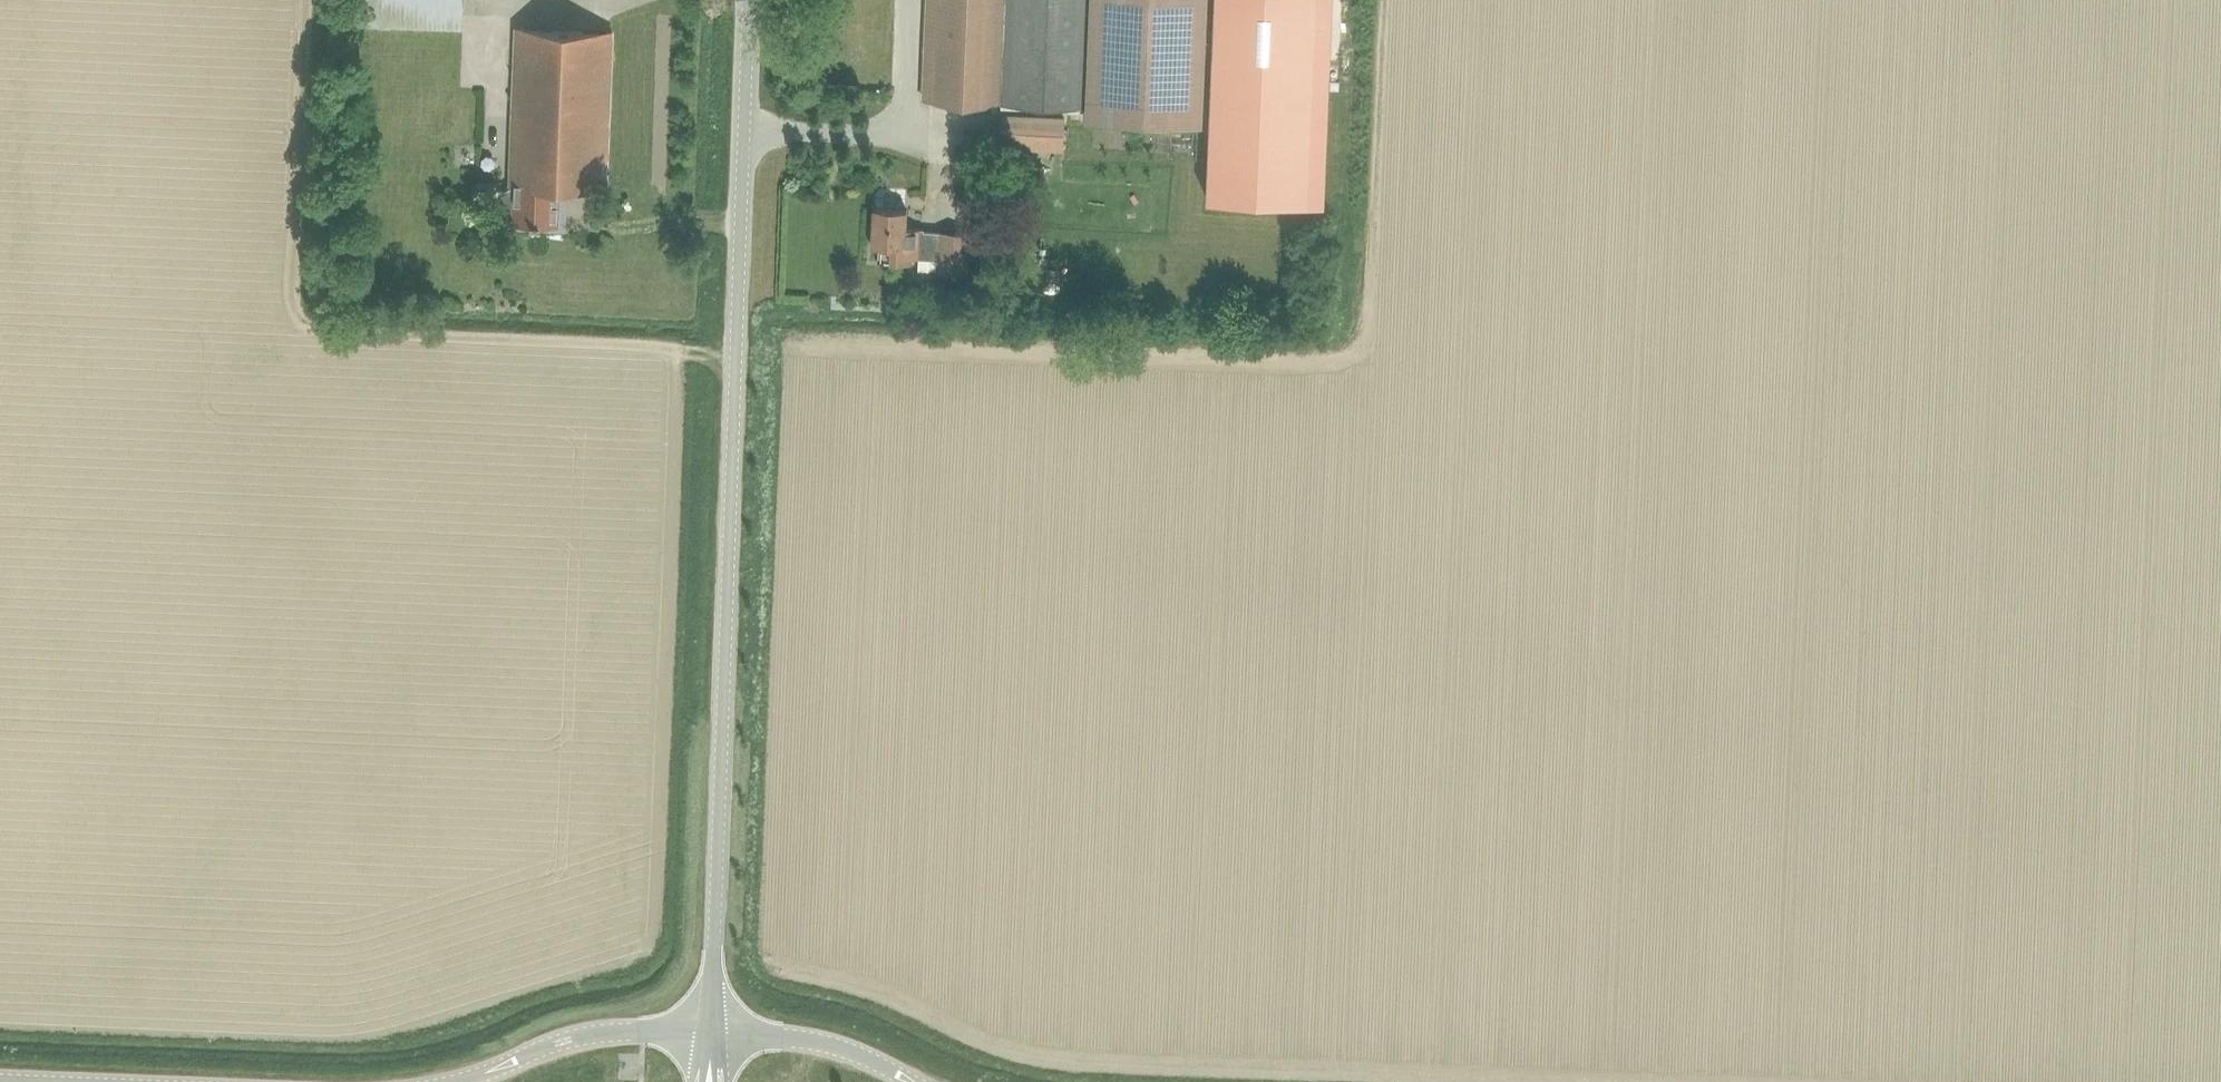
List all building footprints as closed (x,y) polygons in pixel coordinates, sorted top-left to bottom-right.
[(462,27),(463,0),(356,0),(355,23),(462,27)] [(1201,17),(1201,0),(926,0),(922,98),(1003,101),(1003,102),(1089,105),(1089,112),(1197,117),(1200,43),(1201,17)] [(1314,0),(1214,0),(1213,18),(1201,17),(1200,43),(1212,44),(1211,68),(1206,197),(1306,201),(1314,0)] [(606,188),(612,32),(516,29),(510,187),(509,187),(504,190),(501,195),(500,211),(503,217),(508,220),(514,220),(513,223),(557,225),(558,186),(606,188)] [(999,148),(1063,151),(1065,117),(1001,114),(999,148)] [(968,233),(923,230),(923,228),(905,227),(906,209),(873,207),(871,245),(877,246),(877,261),(910,262),(910,258),(938,259),(937,271),(966,272),(968,233)]
